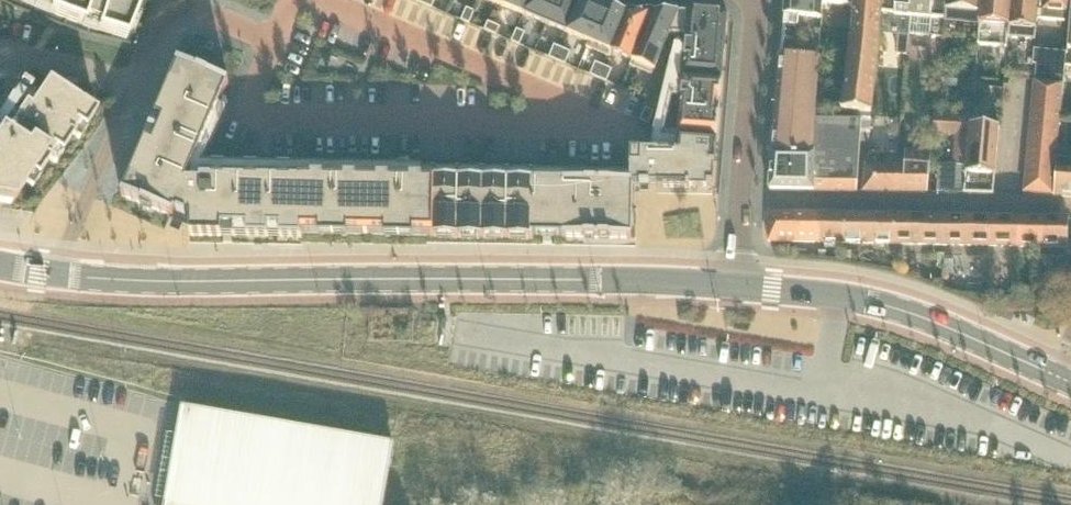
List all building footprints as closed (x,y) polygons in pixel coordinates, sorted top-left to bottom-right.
[(52,7),(49,13),(66,20),(84,26),(86,20),(99,25),(97,31),(126,40),(131,29),(127,27),(130,18),(135,19),(142,0),(36,0),(52,7)] [(425,6),(433,9),(437,0),(427,0),(425,6)] [(643,68),(658,33),(674,34),(676,10),(614,12),(586,0),(481,0),(643,68)] [(822,0),(786,0),(785,17),(783,52),(781,67),(780,71),(772,154),(806,155),(816,155),(817,111),(819,79),(822,43),(823,18),(824,6),(822,6),(822,0)] [(853,8),(854,8),(853,42),(852,42),(852,40),(851,40),(849,55),(847,75),(844,96),(841,112),(873,115),(879,68),(882,39),(884,15),(880,15),(882,0),(853,0),(853,8)] [(913,0),(882,0),(880,15),(884,15),(894,16),(894,18),(902,19),(900,51),(909,52),(911,30),(913,0)] [(911,30),(933,33),(933,31),(944,32),(946,9),(947,0),(913,0),(911,30)] [(946,9),(979,12),(980,0),(947,0),(946,9)] [(1011,0),(980,0),(979,12),(977,42),(1007,45),(1008,39),(1011,0)] [(1008,39),(1035,42),(1037,20),(1039,20),(1039,10),(1040,0),(1011,0),(1008,39)] [(1070,7),(1070,0),(1044,0),(1043,11),(1039,10),(1039,20),(1070,23),(1070,7)] [(475,13),(467,9),(462,21),(470,25),(475,13)] [(123,193),(122,197),(143,205),(144,202),(146,197),(156,201),(154,206),(153,210),(171,217),(169,220),(191,230),(191,237),(222,237),(222,234),(222,227),(248,228),(248,234),(247,234),(247,238),(269,238),(270,228),(281,228),(281,235),(280,235),(280,239),(302,239),(302,234),(321,234),(321,230),(321,224),(332,225),(332,234),(335,235),(336,225),(347,225),(347,230),(346,230),(346,235),(387,235),(387,231),(387,226),(398,226),(398,236),(401,236),(402,226),(413,226),(413,232),(412,236),(431,236),(431,238),(435,238),(435,233),(456,233),(456,238),(460,238),(460,233),(480,234),(480,239),(485,239),(485,234),(505,234),(505,239),(509,239),(509,234),(530,235),(529,240),(534,240),(534,236),(563,237),(563,238),(585,239),(585,236),(585,230),(596,231),(596,239),(599,239),(600,231),(611,231),(611,236),(610,236),(610,239),(632,240),(633,185),(658,185),(658,189),(713,190),(720,111),(721,111),(721,102),(728,17),(721,16),(721,15),(696,13),(696,14),(689,13),(684,78),(677,77),(675,95),(682,96),(677,152),(642,151),(631,151),(631,166),(631,183),(424,178),(411,178),(391,178),(391,177),(378,177),(378,178),(358,177),(345,176),(345,177),(325,177),(325,176),(312,176),(300,176),(300,181),(202,179),(202,183),(187,183),(196,161),(203,164),(212,142),(205,139),(206,139),(207,135),(228,87),(230,83),(210,75),(208,78),(209,78),(207,83),(196,79),(198,73),(198,74),(199,71),(179,62),(178,66),(170,84),(164,97),(165,97),(157,115),(157,114),(155,118),(156,118),(152,128),(151,128),(150,131),(150,132),(146,141),(144,145),(145,145),(137,162),(135,166),(136,166),(133,172),(133,171),(131,175),(132,175),(124,193),(123,193)] [(501,28),(489,23),(485,31),(497,36),(501,28)] [(526,34),(517,30),(512,43),(520,46),(526,34)] [(563,50),(555,46),(550,58),(558,62),(563,50)] [(571,53),(563,50),(558,62),(566,65),(571,53)] [(1034,75),(1064,77),(1066,53),(1034,51),(1032,66),(1035,66),(1034,75)] [(604,67),(596,64),(591,76),(599,79),(604,67)] [(612,71),(604,67),(599,79),(607,83),(612,71)] [(940,86),(958,89),(960,75),(941,73),(940,86)] [(1062,101),(1064,77),(1034,75),(1033,99),(1062,101)] [(8,206),(9,201),(15,201),(33,174),(38,177),(50,159),(49,159),(55,150),(61,153),(73,135),(79,125),(85,129),(97,111),(49,79),(30,107),(25,103),(7,131),(2,127),(0,130),(0,205),(8,206)] [(1033,99),(1032,114),(1061,117),(1062,101),(1033,99)] [(654,113),(646,109),(641,121),(649,125),(654,113)] [(936,193),(964,194),(970,127),(971,116),(934,114),(932,136),(954,138),(952,167),(939,165),(936,193)] [(1032,114),(1031,130),(1060,133),(1061,117),(1032,114)] [(816,166),(814,192),(857,192),(862,122),(818,122),(816,166)] [(970,127),(964,194),(993,195),(999,129),(970,127)] [(1031,130),(1029,146),(1058,148),(1060,133),(1031,130)] [(1029,146),(1028,161),(1057,164),(1057,161),(1058,148),(1029,146)] [(806,155),(772,154),(771,165),(770,191),(814,192),(816,166),(805,165),(806,155)] [(931,155),(906,154),(904,193),(927,193),(931,155)] [(863,192),(883,193),(886,167),(885,167),(885,157),(869,156),(867,165),(866,165),(864,183),(863,192)] [(886,167),(883,193),(903,193),(905,158),(885,157),(885,167),(886,167)] [(1028,161),(1026,177),(1055,180),(1056,173),(1057,164),(1028,161)] [(1057,161),(1056,173),(1054,197),(1070,198),(1070,162),(1057,161)] [(1026,177),(1025,193),(1054,196),(1055,180),(1026,177)] [(819,243),(820,212),(769,212),(769,242),(819,243)] [(820,212),(819,243),(845,244),(845,213),(820,212)] [(893,245),(894,214),(845,213),(845,244),(893,245)] [(943,246),(945,215),(894,214),(893,245),(943,246)] [(945,215),(943,246),(992,247),(993,216),(945,215)] [(1018,247),(1018,216),(993,216),(992,247),(1018,247)] [(1018,216),(1018,247),(1041,248),(1043,217),(1018,216)] [(1043,217),(1041,248),(1068,248),(1068,218),(1043,217)] [(853,252),(844,252),(844,262),(853,262),(853,252)] [(403,442),(185,409),(170,504),(393,504),(403,442)]
